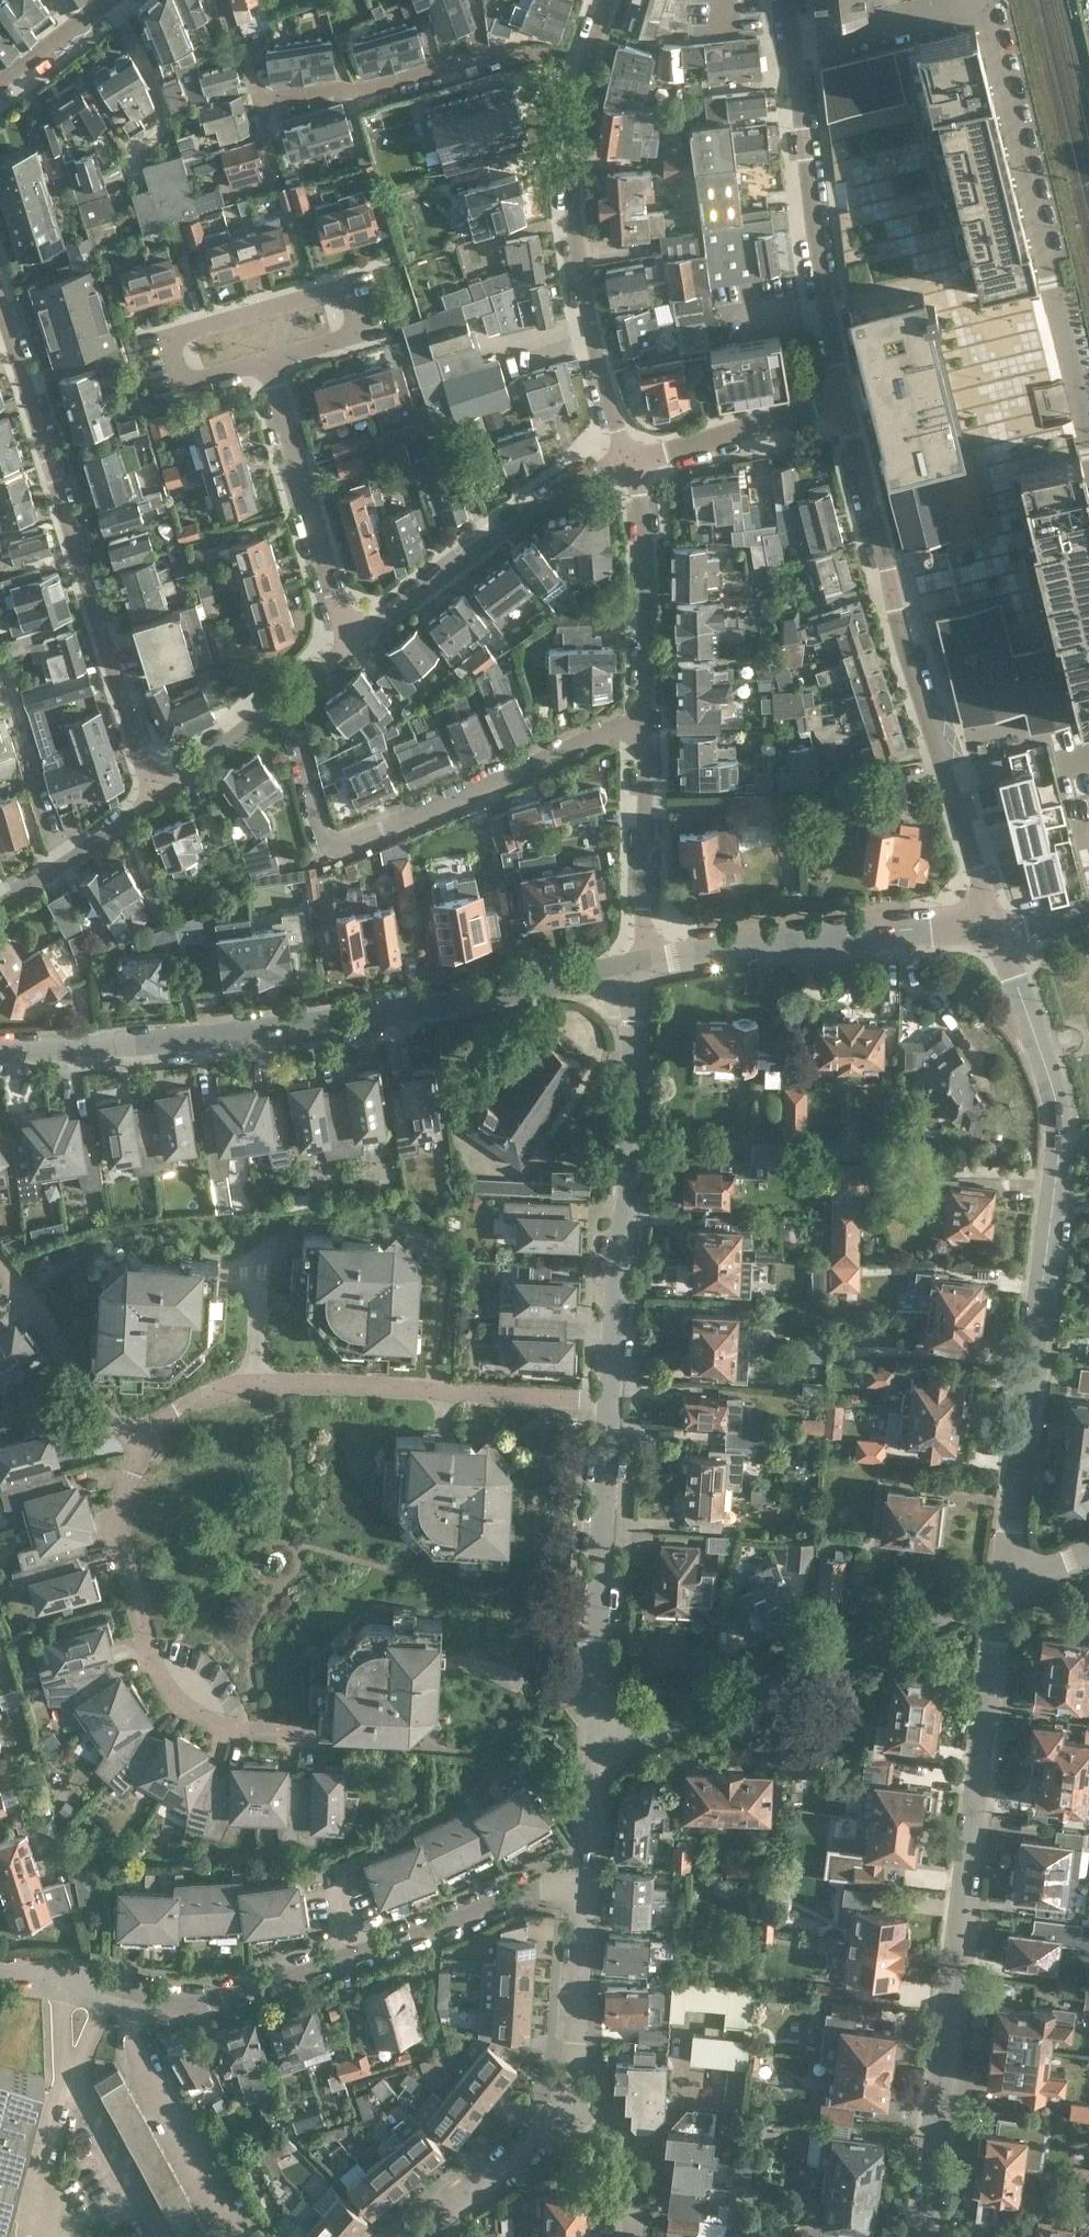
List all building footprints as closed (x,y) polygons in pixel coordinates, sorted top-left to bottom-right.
[(22,42),(36,32),(25,17),(20,20),(14,13),(19,9),(12,0),(0,0),(0,13),(22,42)] [(19,9),(14,13),(20,20),(25,17),(36,32),(55,18),(42,0),(12,0),(19,9)] [(61,10),(76,0),(54,0),(61,10)] [(156,0),(148,0),(139,8),(157,57),(176,49),(156,0)] [(195,55),(192,43),(193,42),(176,0),(156,0),(176,49),(180,47),(184,59),(182,59),(186,71),(178,73),(188,106),(208,100),(195,55)] [(192,43),(196,56),(216,48),(205,19),(209,17),(202,0),(176,0),(193,42),(192,43)] [(239,19),(253,15),(249,0),(233,0),(239,19)] [(319,13),(327,10),(324,0),(315,0),(319,13)] [(400,3),(405,15),(413,12),(409,0),(407,0),(400,3)] [(419,9),(427,6),(439,38),(453,32),(454,34),(463,30),(463,28),(477,23),(469,3),(471,3),(470,0),(415,0),(419,9)] [(565,18),(571,0),(531,0),(529,4),(529,5),(565,18)] [(689,26),(689,19),(687,18),(686,0),(631,0),(631,2),(679,16),(680,26),(689,26)] [(815,19),(850,15),(849,6),(867,4),(867,0),(813,0),(815,19)] [(565,18),(529,5),(519,1),(512,20),(511,22),(513,23),(522,26),(522,27),(557,39),(565,18)] [(671,26),(680,26),(679,16),(631,2),(623,25),(654,35),(657,22),(671,26)] [(0,13),(0,58),(22,42),(0,13)] [(985,13),(909,32),(977,298),(1054,278),(985,13)] [(495,16),(492,26),(511,30),(513,23),(511,22),(512,20),(495,16)] [(406,21),(384,28),(396,69),(427,60),(425,54),(426,54),(423,43),(425,42),(422,32),(420,32),(416,21),(407,24),(406,21)] [(347,28),(334,33),(338,41),(350,37),(347,28)] [(362,36),(353,39),(356,50),(354,51),(357,62),(359,61),(362,72),(364,72),(365,78),(396,69),(384,28),(362,34),(362,36)] [(321,35),(298,39),(305,82),(336,77),(335,71),(337,70),(335,59),(337,58),(335,47),(333,48),(331,36),(321,38),(321,35)] [(763,75),(761,56),(758,36),(697,43),(681,44),(684,76),(701,74),(704,70),(709,69),(710,81),(763,75)] [(261,37),(248,41),(251,49),(263,45),(261,37)] [(275,45),(266,47),(267,58),(266,59),(267,70),(269,69),(271,81),(273,81),(273,87),(305,82),(298,39),(275,43),(275,45)] [(658,75),(675,76),(684,76),(681,44),(660,42),(658,75)] [(619,43),(613,66),(649,74),(654,55),(651,51),(619,43)] [(112,66),(140,112),(153,103),(147,85),(149,84),(130,55),(128,56),(126,53),(123,53),(116,57),(115,61),(117,63),(112,66)] [(899,53),(826,70),(835,125),(914,106),(899,53)] [(188,106),(178,73),(166,78),(159,58),(152,60),(170,112),(188,106)] [(225,86),(241,82),(234,60),(201,70),(210,100),(228,95),(225,86)] [(472,66),(465,68),(468,76),(475,74),(479,73),(477,64),(472,66)] [(140,112),(112,66),(109,68),(107,66),(104,65),(97,69),(96,73),(98,75),(96,77),(113,106),(123,100),(133,116),(139,113),(140,112)] [(649,74),(613,66),(605,100),(642,105),(644,94),(647,95),(651,93),(655,79),(653,75),(649,74)] [(704,95),(701,74),(684,76),(685,85),(687,97),(704,95)] [(675,84),(685,85),(684,76),(675,76),(675,84)] [(249,91),(247,83),(239,85),(242,94),(249,91)] [(506,83),(427,105),(446,172),(524,149),(520,135),(528,133),(524,118),(534,118),(530,104),(521,108),(517,95),(510,98),(506,83)] [(86,136),(105,124),(95,108),(92,109),(79,87),(49,106),(63,128),(71,122),(76,130),(80,127),(86,136)] [(767,110),(764,88),(707,95),(704,96),(704,95),(687,97),(687,98),(700,97),(702,108),(708,107),(709,117),(767,110)] [(222,138),(233,135),(252,130),(242,94),(199,106),(205,127),(218,124),(222,138)] [(672,110),(687,110),(686,99),(672,99),(672,110)] [(342,100),(311,109),(324,150),(346,144),(345,141),(354,137),(351,127),(353,127),(350,116),(348,116),(345,105),(343,106),(342,100)] [(657,154),(659,136),(660,129),(653,128),(654,120),(649,120),(650,111),(604,105),(598,147),(649,154),(657,154)] [(311,109),(281,118),(283,124),(281,124),(285,135),(283,136),(286,146),(288,146),(291,157),(301,154),(301,157),(324,150),(311,109)] [(139,113),(133,116),(123,123),(131,135),(147,125),(139,113)] [(695,175),(738,169),(737,162),(772,158),(767,121),(733,126),(732,119),(689,125),(695,175)] [(52,120),(38,125),(48,154),(62,150),(52,120)] [(183,160),(202,154),(195,131),(176,137),(182,154),(183,160)] [(202,154),(183,160),(187,172),(187,173),(197,169),(202,172),(217,168),(219,163),(225,161),(232,186),(254,180),(252,173),(261,171),(259,164),(262,163),(255,142),(228,150),(227,147),(202,154)] [(49,191),(36,150),(0,161),(0,198),(2,205),(49,191)] [(75,191),(104,182),(94,152),(66,161),(75,191)] [(371,152),(358,155),(360,164),(373,161),(371,152)] [(154,229),(179,220),(199,214),(187,173),(187,172),(183,160),(182,154),(144,166),(150,188),(133,193),(144,232),(154,229)] [(666,174),(692,173),(692,156),(665,156),(666,174)] [(361,165),(368,188),(378,185),(372,162),(361,165)] [(653,187),(652,168),(607,171),(608,174),(603,174),(599,178),(600,186),(604,190),(609,190),(609,194),(609,195),(617,195),(618,213),(632,212),(631,202),(646,201),(646,200),(655,199),(655,186),(653,187)] [(738,169),(695,175),(698,195),(702,225),(770,215),(769,206),(749,209),(747,191),(741,191),(738,169)] [(298,173),(285,177),(288,185),(300,182),(298,173)] [(523,194),(517,173),(467,187),(468,189),(465,189),(463,182),(449,186),(453,199),(460,197),(463,206),(467,205),(475,235),(495,229),(493,224),(526,214),(521,195),(523,194)] [(687,196),(696,195),(698,195),(695,175),(685,176),(687,196)] [(75,191),(90,236),(93,247),(120,239),(113,218),(116,217),(104,182),(75,191)] [(299,213),(311,209),(303,182),(291,186),(299,213)] [(299,213),(291,186),(279,189),(288,219),(300,216),(299,213)] [(201,211),(225,203),(220,187),(196,194),(201,211)] [(339,196),(340,198),(352,243),(368,239),(367,236),(376,233),(374,226),(378,225),(372,206),(369,207),(363,189),(339,196)] [(401,214),(434,205),(430,190),(417,194),(397,200),(401,214)] [(65,244),(49,191),(2,205),(18,258),(65,244)] [(612,236),(660,233),(665,233),(664,209),(632,212),(618,213),(617,195),(609,195),(609,194),(600,195),(601,214),(611,213),(612,236)] [(242,214),(252,211),(248,197),(238,200),(242,214)] [(337,248),(352,243),(340,198),(315,205),(320,221),(317,222),(322,240),(325,240),(327,247),(336,245),(337,248)] [(711,284),(764,276),(764,273),(781,270),(772,215),(770,215),(702,225),(702,228),(711,284)] [(202,217),(183,223),(190,246),(208,241),(202,217)] [(257,230),(266,265),(267,264),(268,268),(283,263),(283,260),(291,257),(289,250),(293,249),(288,230),(284,231),(282,223),(257,230)] [(712,292),(711,284),(702,228),(686,231),(665,233),(660,233),(663,255),(667,278),(669,287),(671,300),(703,294),(705,308),(710,344),(711,346),(720,345),(712,292)] [(257,267),(266,265),(257,230),(231,237),(242,275),(258,271),(257,267)] [(477,299),(546,276),(545,273),(539,234),(507,239),(512,267),(484,277),(483,276),(471,279),(477,298),(477,299)] [(90,236),(65,244),(73,270),(98,262),(93,247),(90,236)] [(226,280),(242,275),(231,237),(207,245),(209,253),(205,254),(211,272),(214,271),(217,279),(225,277),(226,280)] [(184,243),(177,245),(181,261),(189,259),(184,243)] [(414,289),(425,286),(454,278),(446,248),(405,259),(414,289)] [(667,278),(663,255),(657,255),(658,264),(644,266),(644,263),(608,269),(611,287),(667,278)] [(146,263),(157,301),(173,296),(172,293),(180,290),(178,282),(182,281),(176,263),(173,264),(171,256),(146,263)] [(157,301),(146,263),(121,270),(124,278),(120,279),(125,297),(129,296),(131,305),(140,302),(141,305),(157,301)] [(55,363),(89,352),(116,344),(93,269),(31,288),(55,363)] [(477,299),(477,298),(431,315),(422,318),(402,325),(414,364),(415,364),(435,428),(437,427),(448,423),(455,420),(442,379),(482,366),(465,315),(483,308),(485,313),(491,332),(504,328),(523,323),(523,324),(537,321),(537,324),(555,320),(547,282),(546,276),(477,299)] [(667,278),(611,287),(614,306),(650,300),(649,291),(669,287),(667,278)] [(104,282),(108,297),(119,294),(115,279),(104,282)] [(850,301),(855,319),(898,528),(986,507),(975,459),(968,460),(933,316),(945,313),(941,299),(928,302),(924,283),(850,301)] [(705,308),(675,312),(681,350),(682,350),(695,348),(711,346),(705,308)] [(654,332),(661,331),(657,316),(651,317),(649,310),(634,313),(634,311),(616,314),(624,352),(642,348),(642,346),(657,343),(654,332)] [(695,348),(698,362),(713,360),(719,399),(788,388),(780,336),(720,346),(720,345),(711,346),(695,348)] [(122,361),(116,344),(89,352),(95,369),(122,361)] [(682,365),(698,362),(695,348),(682,350),(680,351),(681,358),(640,365),(643,384),(646,384),(650,409),(653,408),(655,419),(671,417),(669,405),(689,402),(682,365)] [(578,357),(566,361),(545,368),(558,409),(579,403),(568,367),(579,364),(578,357)] [(456,420),(469,416),(480,412),(514,401),(508,384),(500,360),(482,366),(442,379),(455,420),(456,420)] [(404,370),(392,374),(390,366),(381,368),(381,365),(365,370),(366,373),(376,407),(378,413),(413,402),(404,370)] [(508,384),(514,401),(525,397),(523,389),(528,387),(537,416),(558,409),(545,368),(517,377),(508,384)] [(68,408),(103,398),(95,369),(60,380),(68,408)] [(139,388),(134,371),(115,377),(119,394),(139,388)] [(355,372),(339,377),(350,415),(376,407),(366,373),(356,376),(355,372)] [(350,415),(339,377),(322,382),(324,385),(315,388),(317,395),(314,396),(320,415),(323,414),(325,422),(350,415)] [(112,427),(103,398),(68,408),(77,437),(112,427)] [(200,440),(237,429),(233,413),(229,414),(227,405),(218,408),(217,405),(200,410),(201,413),(193,415),(200,440)] [(480,412),(469,416),(478,442),(482,441),(485,449),(470,453),(482,487),(502,480),(480,412)] [(164,416),(149,420),(154,437),(169,433),(164,416)] [(16,443),(9,418),(0,421),(0,447),(16,443)] [(123,438),(149,430),(146,421),(138,424),(136,418),(118,423),(123,438)] [(448,423),(437,427),(441,437),(452,433),(448,423)] [(383,432),(384,434),(388,448),(390,447),(406,441),(413,438),(409,424),(383,432)] [(533,426),(498,438),(510,472),(545,460),(533,426)] [(242,445),(237,429),(200,440),(207,465),(241,456),(238,446),(242,445)] [(388,448),(384,434),(375,437),(380,451),(388,448)] [(361,448),(357,435),(332,443),(336,456),(361,448)] [(406,441),(390,447),(401,482),(417,477),(412,461),(406,441)] [(22,463),(16,443),(0,447),(0,469),(22,463)] [(90,480),(126,469),(123,457),(130,454),(127,444),(83,457),(90,480)] [(445,450),(412,461),(417,477),(421,491),(426,490),(427,493),(456,484),(445,450)] [(1029,466),(1066,627),(1085,716),(1088,715),(1088,453),(1029,466)] [(366,468),(362,454),(338,460),(342,475),(366,468)] [(241,456),(207,465),(214,491),(252,480),(247,464),(244,465),(241,456)] [(776,498),(796,495),(792,463),(772,466),(776,498)] [(167,477),(180,473),(177,464),(164,467),(167,477)] [(130,482),(126,469),(90,480),(97,503),(99,503),(101,508),(145,495),(140,479),(130,482)] [(31,496),(24,471),(0,478),(0,501),(13,497),(14,501),(31,496)] [(737,471),(692,477),(692,481),(687,482),(684,486),(685,494),(690,497),(695,497),(698,520),(733,515),(735,528),(733,528),(733,529),(731,529),(733,542),(750,542),(762,543),(768,564),(769,566),(770,565),(784,561),(782,543),(780,529),(779,522),(756,525),(755,521),(751,521),(747,492),(741,493),(737,471)] [(180,473),(167,477),(169,486),(183,482),(180,473)] [(252,480),(214,491),(222,516),(229,513),(230,517),(248,511),(247,508),(256,506),(253,496),(256,496),(252,480)] [(777,505),(779,522),(780,529),(803,523),(836,515),(828,482),(810,487),(812,496),(777,505)] [(349,536),(378,527),(378,526),(373,527),(367,508),(376,505),(371,484),(344,491),(346,496),(338,498),(349,536)] [(468,517),(456,484),(427,493),(434,513),(443,510),(447,524),(468,517)] [(164,491),(152,494),(145,497),(145,495),(101,508),(102,510),(100,510),(106,532),(143,521),(139,510),(161,504),(166,520),(172,519),(164,491)] [(418,532),(426,529),(415,493),(407,495),(412,510),(387,517),(383,502),(376,503),(394,562),(392,562),(396,575),(406,572),(402,558),(424,551),(418,532)] [(37,515),(31,496),(14,501),(13,497),(0,501),(0,526),(37,515)] [(549,518),(549,522),(543,523),(544,536),(534,540),(546,556),(554,551),(559,551),(559,547),(573,547),(572,543),(591,541),(588,513),(588,511),(586,512),(584,503),(570,505),(572,515),(549,518)] [(590,511),(588,513),(591,541),(572,543),(573,547),(559,547),(559,551),(554,551),(546,556),(555,568),(561,567),(574,566),(574,569),(611,567),(608,521),(606,522),(605,511),(604,510),(590,511)] [(803,523),(780,529),(782,543),(808,536),(811,546),(812,546),(814,553),(838,546),(835,539),(843,538),(836,515),(803,523)] [(174,529),(179,544),(200,538),(196,522),(174,529)] [(446,536),(443,526),(436,528),(440,538),(446,536)] [(378,527),(349,536),(359,571),(367,569),(368,574),(389,568),(384,553),(380,554),(377,544),(383,542),(378,527)] [(10,564),(51,551),(44,531),(9,542),(13,553),(0,557),(0,567),(10,564)] [(154,556),(152,548),(147,531),(109,542),(117,567),(154,556)] [(237,569),(274,558),(270,542),(266,543),(264,535),(256,537),(255,534),(237,539),(238,542),(230,545),(237,569)] [(555,568),(546,556),(534,540),(513,556),(551,606),(570,592),(569,590),(565,582),(555,568)] [(750,542),(750,545),(754,566),(768,563),(768,564),(762,543),(750,542)] [(202,546),(189,550),(193,566),(206,562),(202,546)] [(672,570),(718,570),(718,556),(707,556),(707,547),(672,546),(672,570)] [(838,546),(814,553),(815,557),(801,561),(812,601),(841,592),(839,585),(855,581),(845,546),(838,548),(838,546)] [(279,574),(274,558),(237,569),(244,594),(279,585),(276,575),(279,574)] [(124,593),(172,578),(168,566),(157,570),(154,560),(118,571),(124,593)] [(475,585),(494,611),(508,600),(511,605),(521,598),(518,593),(528,586),(508,560),(475,585)] [(786,568),(784,561),(770,565),(771,568),(772,572),(786,568)] [(777,594),(772,572),(771,568),(761,570),(764,583),(762,583),(767,597),(777,594)] [(724,570),(718,570),(672,570),(672,593),(707,594),(707,584),(724,584),(724,570)] [(18,607),(18,608),(64,594),(58,573),(41,578),(39,571),(10,580),(18,607)] [(175,589),(172,578),(124,593),(131,615),(167,604),(164,593),(175,589)] [(279,585),(244,594),(251,620),(289,609),(284,593),(281,594),(279,585)] [(569,590),(570,592),(576,607),(587,603),(580,585),(569,590)] [(204,606),(217,602),(215,593),(201,597),(204,606)] [(483,646),(474,633),(487,623),(464,593),(449,604),(450,605),(445,609),(456,622),(454,623),(456,624),(453,626),(455,628),(451,631),(461,643),(464,640),(473,653),(455,667),(465,680),(475,672),(484,665),(495,657),(485,644),(483,646)] [(781,608),(793,605),(789,593),(777,596),(781,608)] [(64,594),(18,608),(23,625),(35,622),(36,626),(71,616),(64,594)] [(1004,597),(942,610),(966,719),(1024,706),(1029,728),(1085,716),(1066,627),(1013,639),(1004,597)] [(761,598),(761,609),(772,609),(772,598),(761,598)] [(867,622),(861,601),(809,617),(816,638),(824,636),(867,622)] [(217,602),(204,606),(206,615),(220,611),(217,602)] [(191,664),(202,686),(171,700),(163,683),(144,692),(165,736),(172,739),(215,718),(210,707),(227,700),(212,657),(211,658),(195,603),(133,621),(152,676),(191,664)] [(722,603),(676,604),(677,628),(745,626),(745,625),(756,625),(756,615),(722,616),(722,603)] [(777,645),(806,639),(798,606),(778,610),(777,632),(777,637),(777,645)] [(251,620),(256,634),(249,636),(252,646),(259,645),(267,642),(268,646),(286,640),(285,637),(293,635),(291,626),(294,625),(289,609),(251,620)] [(456,622),(445,609),(429,621),(445,642),(440,646),(453,663),(463,655),(456,646),(461,643),(451,631),(455,628),(453,626),(456,624),(454,623),(456,622)] [(595,613),(580,613),(558,616),(558,631),(564,631),(564,647),(549,647),(549,665),(564,665),(573,665),(610,664),(614,664),(614,646),(603,646),(602,634),(595,634),(595,613)] [(867,622),(824,636),(826,640),(830,639),(832,645),(841,643),(844,653),(874,643),(867,622)] [(777,637),(777,632),(777,625),(761,625),(761,638),(777,637)] [(745,626),(677,628),(678,652),(718,650),(717,637),(746,637),(745,626)] [(74,629),(42,639),(34,642),(31,632),(5,641),(10,656),(30,649),(33,658),(39,656),(46,679),(85,667),(74,629)] [(386,670),(395,682),(405,695),(417,686),(409,675),(435,654),(416,629),(386,652),(394,663),(386,670)] [(228,653),(222,632),(209,637),(216,657),(228,653)] [(773,647),(773,652),(773,669),(803,663),(806,640),(779,646),(773,647)] [(874,643),(844,653),(847,662),(817,672),(821,682),(837,676),(880,662),(874,643)] [(773,669),(773,652),(757,653),(757,678),(759,678),(773,678),(773,669)] [(484,665),(515,738),(530,732),(515,694),(520,692),(511,669),(502,673),(495,657),(484,665)] [(679,680),(728,679),(728,678),(733,678),(733,668),(727,668),(727,670),(714,670),(713,661),(678,662),(679,680)] [(857,693),(887,683),(880,662),(837,676),(839,681),(843,679),(845,686),(854,683),(857,693)] [(592,694),(610,694),(610,664),(573,665),(572,694),(574,694),(574,703),(592,703),(592,694)] [(500,745),(515,738),(484,665),(475,672),(489,704),(484,706),(500,745)] [(549,705),(550,705),(550,704),(566,704),(564,665),(549,665),(547,666),(548,696),(549,705)] [(790,666),(775,670),(779,689),(794,685),(790,666)] [(94,690),(87,668),(21,689),(30,719),(44,715),(41,706),(94,690)] [(361,671),(346,682),(348,685),(382,730),(384,729),(386,727),(384,723),(394,715),(386,704),(392,700),(381,686),(375,690),(361,671)] [(385,671),(377,678),(379,681),(391,684),(395,682),(385,671)] [(773,678),(759,678),(759,689),(774,689),(773,678)] [(724,699),(733,699),(733,679),(728,679),(679,680),(679,704),(701,704),(701,700),(714,700),(715,700),(724,699)] [(857,693),(848,695),(848,697),(846,698),(849,707),(841,715),(842,721),(844,720),(893,704),(887,683),(857,693)] [(382,730),(348,685),(325,702),(335,714),(326,721),(335,735),(345,728),(348,732),(359,723),(369,737),(382,730)] [(471,712),(469,706),(472,705),(464,686),(451,691),(452,694),(477,755),(492,748),(476,710),(471,712)] [(805,704),(803,692),(802,688),(773,690),(773,696),(774,711),(774,717),(797,715),(799,730),(800,730),(803,745),(812,743),(809,728),(808,728),(804,704),(805,704)] [(812,690),(803,692),(805,704),(814,702),(812,690)] [(432,703),(436,714),(438,713),(448,709),(453,720),(445,723),(462,761),(477,755),(452,694),(445,697),(444,695),(432,703)] [(534,705),(549,705),(548,696),(534,697),(534,705)] [(774,711),(773,696),(762,697),(763,711),(774,711)] [(701,704),(679,704),(679,728),(721,727),(721,713),(733,713),(733,699),(724,699),(715,700),(714,700),(701,700),(701,704)] [(814,702),(805,704),(804,704),(808,728),(809,728),(818,726),(824,725),(820,701),(814,702)] [(427,712),(430,717),(436,714),(432,703),(419,711),(418,710),(406,716),(413,727),(423,721),(420,716),(427,712)] [(870,735),(900,725),(893,704),(844,720),(842,721),(824,725),(818,726),(817,731),(825,740),(849,733),(848,731),(862,727),(865,736),(870,735)] [(549,705),(534,705),(534,711),(540,711),(540,716),(551,715),(550,705),(549,705)] [(72,744),(42,753),(44,763),(55,759),(57,765),(75,759),(77,763),(94,757),(112,751),(99,712),(64,723),(72,744)] [(16,752),(5,717),(0,719),(0,758),(16,752)] [(384,729),(386,738),(401,732),(397,722),(386,727),(384,729)] [(429,737),(417,742),(431,775),(453,766),(438,732),(441,731),(439,725),(426,731),(429,737)] [(860,749),(863,758),(864,759),(906,745),(900,725),(870,735),(873,744),(860,749)] [(373,735),(369,737),(367,738),(377,755),(389,749),(386,738),(384,729),(382,730),(383,731),(373,735)] [(431,775),(417,742),(414,735),(393,744),(396,751),(395,751),(410,785),(431,775)] [(734,758),(736,758),(736,746),(717,747),(717,735),(680,736),(681,759),(734,758)] [(780,788),(788,786),(819,780),(812,743),(803,745),(787,748),(790,765),(776,768),(780,788)] [(1027,747),(1008,752),(1013,772),(998,775),(1008,814),(1041,805),(1041,804),(1027,747)] [(775,748),(762,748),(763,758),(776,758),(775,748)] [(123,786),(112,751),(94,757),(105,791),(123,786)] [(22,769),(16,752),(0,758),(0,777),(22,769)] [(257,753),(234,769),(255,800),(260,808),(283,792),(257,753)] [(55,759),(44,763),(43,764),(53,795),(84,785),(88,797),(105,791),(94,757),(77,763),(75,759),(57,765),(55,759)] [(358,808),(395,791),(385,770),(389,768),(384,758),(344,776),(358,808)] [(737,781),(736,758),(734,758),(681,759),(681,782),(737,781)] [(269,820),(260,808),(255,800),(234,769),(232,765),(216,776),(256,834),(246,841),(251,847),(262,839),(266,835),(270,832),(269,820)] [(898,765),(877,769),(881,791),(903,787),(898,765)] [(762,774),(763,789),(773,789),(772,774),(762,774)] [(514,832),(516,832),(549,823),(564,819),(605,808),(603,801),(607,797),(604,787),(600,786),(598,786),(598,785),(549,798),(554,815),(544,817),(542,811),(548,809),(545,799),(539,801),(539,799),(507,807),(508,811),(514,832)] [(1,845),(15,841),(19,843),(27,841),(28,837),(15,794),(2,798),(0,792),(0,841),(1,845)] [(776,808),(776,792),(726,793),(727,827),(679,834),(683,860),(692,859),(695,879),(698,879),(700,890),(718,887),(717,876),(740,872),(736,845),(749,843),(749,839),(761,838),(762,842),(788,838),(787,807),(776,808)] [(1061,799),(1041,804),(1041,805),(1008,814),(1017,852),(1022,851),(1022,849),(1050,843),(1049,841),(1046,824),(1066,820),(1061,799)] [(219,845),(233,839),(221,809),(207,814),(219,845)] [(519,846),(516,832),(514,832),(508,811),(492,816),(502,850),(516,846),(519,846)] [(172,874),(197,865),(194,857),(197,856),(194,847),(202,844),(191,816),(153,829),(167,868),(170,867),(172,874)] [(567,832),(564,819),(549,823),(553,836),(567,832)] [(924,875),(926,861),(925,858),(915,857),(920,827),(901,824),(900,832),(871,827),(863,873),(866,873),(865,876),(869,881),(877,882),(882,879),(882,876),(885,876),(885,874),(912,878),(912,875),(921,877),(924,875)] [(262,839),(251,847),(243,853),(252,874),(280,868),(277,856),(273,857),(266,835),(262,839)] [(392,858),(394,858),(410,855),(407,838),(390,845),(392,858)] [(1055,840),(1049,841),(1050,843),(1022,849),(1022,851),(1031,888),(1046,884),(1051,904),(1069,899),(1055,840)] [(410,855),(414,878),(424,876),(433,875),(428,852),(410,855)] [(576,866),(558,869),(566,916),(600,910),(598,895),(605,894),(602,877),(595,878),(593,865),(600,864),(598,853),(574,857),(576,866)] [(244,862),(241,855),(225,861),(228,869),(244,862)] [(410,855),(394,858),(402,906),(418,904),(417,895),(414,878),(410,855)] [(126,920),(125,916),(131,913),(146,903),(139,893),(141,892),(121,861),(99,875),(126,920)] [(566,916),(558,869),(536,873),(534,863),(521,865),(525,890),(518,891),(521,909),(528,908),(530,922),(566,916)] [(304,872),(308,897),(318,896),(316,879),(318,879),(317,867),(304,868),(304,872)] [(126,920),(99,875),(96,871),(80,882),(102,917),(104,915),(121,941),(135,936),(128,924),(126,920)] [(484,920),(479,891),(475,871),(444,877),(447,897),(433,899),(436,917),(431,917),(433,929),(438,928),(442,948),(448,952),(462,950),(465,945),(486,941),(486,938),(500,935),(497,918),(484,920)] [(308,899),(308,897),(304,872),(290,874),(294,901),(308,899)] [(414,878),(417,895),(427,893),(424,876),(414,878)] [(159,927),(164,926),(174,923),(170,913),(161,890),(158,882),(144,888),(159,927)] [(333,897),(337,919),(343,962),(345,961),(346,974),(363,971),(362,959),(371,957),(360,885),(348,887),(348,895),(333,897)] [(363,885),(360,885),(371,957),(381,956),(383,968),(400,966),(398,953),(400,953),(393,906),(378,908),(376,892),(364,893),(363,885)] [(166,888),(161,890),(170,913),(175,912),(166,888)] [(69,935),(82,927),(69,890),(49,902),(69,935)] [(292,981),(287,943),(306,941),(303,911),(281,913),(282,921),(273,922),(274,928),(251,931),(254,953),(257,978),(275,976),(276,983),(292,981)] [(202,913),(175,923),(180,942),(206,939),(202,913)] [(158,942),(168,940),(164,926),(159,927),(154,929),(158,942)] [(16,964),(6,949),(13,945),(4,930),(0,933),(0,974),(16,964)] [(69,937),(77,958),(79,961),(93,955),(84,931),(69,937)] [(257,978),(254,953),(251,931),(217,936),(225,990),(240,988),(239,980),(257,978)] [(16,964),(0,974),(0,988),(4,994),(2,1000),(20,1005),(22,999),(45,985),(49,991),(64,982),(80,972),(79,961),(77,958),(63,963),(56,968),(52,962),(49,964),(39,949),(16,964)] [(164,965),(172,964),(171,952),(117,957),(120,979),(123,978),(125,996),(144,994),(144,1000),(167,998),(164,965)] [(733,1074),(733,1064),(766,1065),(766,1084),(778,1084),(779,1051),(756,1050),(757,1019),(751,1019),(749,1016),(740,1015),(738,1019),(732,1019),(732,1021),(697,1020),(696,1040),(695,1040),(695,1046),(692,1048),(692,1056),(694,1058),(694,1063),(715,1064),(715,1073),(733,1074)] [(862,1024),(862,1023),(857,1019),(845,1019),(840,1022),(840,1024),(819,1023),(819,1034),(813,1033),(813,1038),(811,1038),(811,1044),(813,1044),(813,1049),(818,1050),(818,1059),(839,1059),(839,1071),(860,1072),(861,1059),(881,1060),(882,1025),(862,1024)] [(956,1046),(942,1027),(924,1041),(900,1041),(900,1071),(923,1071),(935,1088),(927,1093),(940,1110),(947,1104),(959,1121),(966,1116),(969,1121),(982,1112),(978,1107),(986,1101),(961,1068),(969,1062),(957,1046),(956,1046)] [(533,1131),(580,1062),(571,1055),(575,1050),(558,1038),(554,1043),(544,1036),(496,1105),(488,1099),(467,1128),(521,1165),(541,1136),(533,1131)] [(419,1133),(424,1133),(439,1130),(434,1099),(440,1098),(434,1067),(413,1071),(414,1079),(404,1083),(406,1091),(390,1094),(401,1154),(419,1151),(419,1133)] [(336,1094),(345,1154),(363,1152),(364,1134),(384,1131),(379,1100),(384,1099),(380,1068),(357,1072),(359,1080),(349,1084),(350,1092),(336,1094)] [(345,1154),(336,1094),(321,1096),(320,1088),(310,1088),(308,1080),(286,1083),(291,1114),(297,1113),(302,1145),(321,1141),(327,1157),(345,1154)] [(160,1109),(145,1111),(155,1171),(173,1168),(173,1151),(193,1148),(188,1117),(194,1116),(189,1086),(167,1090),(168,1098),(158,1101),(160,1109)] [(808,1086),(784,1086),(783,1142),(807,1142),(808,1086)] [(254,1089),(239,1091),(248,1153),(268,1150),(273,1166),(292,1163),(283,1103),(267,1105),(266,1097),(256,1097),(254,1089)] [(248,1153),(239,1091),(223,1094),(224,1102),(214,1106),(216,1114),(201,1116),(211,1176),(229,1173),(229,1156),(248,1153)] [(155,1171),(145,1111),(131,1114),(130,1106),(119,1105),(118,1097),(95,1101),(100,1131),(106,1131),(110,1162),(130,1159),(137,1174),(155,1171)] [(898,1099),(887,1099),(887,1117),(898,1117),(898,1099)] [(49,1115),(59,1177),(78,1175),(84,1190),(103,1187),(93,1127),(78,1129),(77,1121),(66,1121),(65,1113),(49,1115)] [(59,1177),(49,1115),(33,1118),(35,1126),(25,1129),(26,1137),(11,1139),(20,1200),(40,1197),(40,1180),(59,1177)] [(832,1161),(866,1161),(866,1140),(832,1140),(832,1161)] [(779,1160),(779,1142),(752,1141),(752,1159),(779,1160)] [(9,1184),(5,1158),(0,1151),(0,1185),(9,1184)] [(766,1176),(766,1168),(780,1168),(780,1161),(721,1160),(721,1169),(697,1168),(697,1170),(686,1170),(685,1183),(683,1183),(683,1204),(728,1205),(729,1186),(734,1186),(734,1175),(766,1176)] [(866,1162),(866,1161),(832,1161),(831,1197),(870,1198),(871,1162),(866,1162)] [(590,1191),(590,1169),(553,1168),(553,1180),(472,1176),(472,1190),(472,1191),(474,1190),(554,1194),(555,1190),(590,1191)] [(990,1233),(993,1212),(990,1212),(993,1187),(957,1183),(958,1176),(923,1176),(923,1190),(949,1191),(945,1227),(948,1228),(947,1234),(951,1240),(960,1241),(965,1236),(966,1230),(990,1233)] [(565,1201),(504,1198),(503,1218),(520,1221),(519,1242),(551,1243),(551,1249),(582,1250),(583,1227),(574,1227),(572,1217),(564,1216),(565,1201)] [(858,1264),(860,1201),(832,1201),(830,1264),(858,1264)] [(694,1244),(693,1256),(740,1258),(740,1244),(746,1244),(746,1233),(741,1233),(741,1228),(696,1226),(696,1229),(691,1229),(688,1233),(687,1241),(690,1244),(694,1244)] [(331,1233),(302,1232),(301,1261),(308,1261),(305,1307),(340,1346),(386,1348),(386,1354),(414,1356),(415,1328),(420,1329),(421,1318),(410,1317),(412,1281),(403,1270),(413,1262),(400,1248),(391,1256),(377,1241),(330,1239),(331,1233)] [(782,1260),(783,1247),(757,1246),(756,1258),(757,1258),(756,1258),(782,1260)] [(179,1265),(142,1263),(127,1277),(118,1268),(104,1280),(113,1290),(103,1299),(101,1335),(91,1335),(90,1346),(95,1346),(93,1373),(121,1374),(122,1368),(168,1370),(206,1336),(209,1289),(215,1290),(217,1261),(190,1260),(191,1255),(179,1255),(179,1265)] [(740,1258),(693,1256),(693,1267),(690,1267),(686,1271),(685,1279),(689,1282),(694,1282),(694,1284),(738,1286),(740,1258)] [(580,1300),(581,1277),(552,1276),(553,1264),(531,1263),(530,1281),(517,1280),(517,1300),(500,1303),(499,1321),(560,1324),(561,1309),(569,1310),(571,1299),(580,1300)] [(833,1287),(858,1287),(858,1267),(832,1266),(833,1287)] [(929,1310),(980,1316),(981,1313),(985,1314),(987,1300),(983,1300),(983,1295),(979,1295),(981,1282),(942,1277),(942,1271),(929,1269),(929,1275),(918,1273),(915,1290),(932,1292),(929,1310)] [(980,1316),(929,1310),(925,1344),(971,1350),(973,1335),(977,1336),(978,1332),(982,1333),(984,1320),(980,1320),(980,1316)] [(735,1343),(736,1319),(736,1314),(692,1312),(692,1314),(687,1314),(684,1317),(684,1327),(686,1329),(690,1329),(690,1341),(735,1343)] [(560,1324),(499,1321),(499,1339),(515,1343),(514,1363),(546,1365),(546,1370),(577,1372),(578,1349),(569,1349),(568,1339),(559,1339),(560,1324)] [(11,1360),(14,1365),(38,1347),(25,1329),(18,1334),(10,1327),(4,1331),(0,1326),(0,1368),(11,1360)] [(763,1331),(753,1330),(752,1344),(762,1345),(763,1331)] [(747,1380),(749,1344),(735,1343),(690,1341),(689,1353),(686,1353),(682,1355),(682,1364),(685,1367),(690,1367),(690,1370),(734,1372),(733,1380),(747,1380)] [(893,1384),(893,1366),(868,1365),(867,1383),(893,1384)] [(904,1389),(901,1409),(957,1416),(961,1382),(947,1381),(948,1377),(929,1374),(928,1378),(915,1376),(913,1391),(904,1389)] [(741,1427),(743,1397),(685,1394),(685,1403),(680,1409),(684,1415),(684,1424),(736,1427),(741,1427)] [(825,1414),(825,1416),(836,1417),(837,1402),(826,1400),(825,1414)] [(1088,1446),(1088,1402),(1070,1400),(1065,1439),(1068,1440),(1067,1451),(1083,1452),(1084,1445),(1088,1446)] [(957,1416),(901,1409),(890,1408),(889,1420),(886,1419),(885,1428),(885,1433),(888,1438),(891,1442),(897,1443),(906,1444),(920,1446),(920,1450),(938,1452),(938,1448),(952,1450),(957,1416)] [(802,1432),(824,1433),(824,1417),(803,1416),(802,1432)] [(49,1475),(45,1462),(53,1460),(52,1450),(60,1447),(54,1426),(25,1434),(26,1439),(0,1447),(0,1465),(1,1467),(0,1468),(0,1491),(1,1490),(1,1489),(49,1475)] [(749,1431),(726,1429),(726,1443),(726,1449),(710,1448),(709,1455),(685,1453),(682,1457),(681,1466),(685,1469),(688,1469),(687,1479),(724,1481),(724,1483),(742,1485),(744,1451),(757,1452),(757,1447),(780,1448),(780,1447),(793,1448),(794,1433),(781,1432),(750,1430),(749,1431)] [(422,1436),(395,1435),(394,1463),(401,1463),(398,1510),(433,1548),(479,1551),(479,1557),(484,1557),(507,1558),(508,1530),(503,1530),(505,1483),(496,1473),(506,1465),(488,1445),(479,1454),(469,1444),(433,1442),(434,1432),(422,1431),(422,1436)] [(882,1459),(884,1442),(858,1440),(857,1456),(882,1459)] [(1067,1451),(1060,1502),(1071,1510),(1088,1502),(1088,1446),(1084,1445),(1083,1452),(1067,1451)] [(60,1473),(49,1475),(1,1489),(1,1490),(6,1507),(23,1506),(28,1524),(89,1508),(84,1492),(76,1494),(72,1485),(64,1487),(60,1473)] [(724,1481),(687,1479),(687,1489),(683,1489),(679,1493),(679,1502),(682,1506),(687,1506),(686,1518),(700,1519),(700,1526),(721,1527),(724,1483),(724,1481)] [(775,1501),(776,1485),(752,1484),(751,1500),(775,1501)] [(942,1539),(945,1523),(943,1520),(940,1520),(942,1501),(920,1498),(921,1491),(888,1487),(883,1535),(939,1541),(942,1539)] [(89,1508),(28,1524),(33,1543),(18,1551),(23,1568),(23,1569),(71,1555),(82,1552),(78,1538),(86,1536),(85,1525),(93,1523),(89,1508)] [(733,1551),(734,1535),(711,1534),(710,1549),(733,1551)] [(790,1539),(788,1565),(814,1567),(817,1541),(790,1539)] [(719,1582),(719,1568),(701,1567),(701,1568),(696,1568),(697,1545),(663,1543),(662,1571),(657,1570),(655,1610),(677,1612),(677,1610),(693,1611),(693,1602),(714,1603),(715,1581),(719,1582)] [(841,1597),(845,1549),(835,1548),(835,1558),(821,1557),(818,1595),(841,1597)] [(23,1569),(23,1568),(12,1571),(17,1589),(34,1587),(39,1607),(70,1598),(72,1604),(102,1596),(96,1574),(87,1576),(83,1566),(75,1569),(71,1555),(23,1569)] [(758,1635),(793,1619),(788,1607),(795,1604),(777,1562),(750,1574),(755,1587),(740,1593),(750,1616),(743,1619),(744,1620),(740,1621),(746,1637),(750,1635),(750,1636),(757,1633),(758,1635)] [(345,1727),(392,1729),(408,1715),(416,1725),(430,1713),(421,1703),(432,1694),(434,1648),(439,1648),(441,1619),(412,1618),(412,1624),(365,1622),(327,1656),(324,1703),(318,1702),(317,1725),(317,1731),(345,1732),(345,1727)] [(44,1686),(103,1670),(99,1655),(107,1653),(106,1643),(114,1640),(108,1619),(78,1627),(80,1633),(49,1642),(54,1661),(39,1668),(44,1686)] [(1076,1638),(1076,1632),(1060,1630),(1056,1626),(1048,1625),(1044,1627),(1042,1648),(1037,1651),(1035,1667),(1088,1674),(1088,1666),(1088,1640),(1076,1638)] [(10,1642),(4,1626),(0,1628),(0,1645),(10,1642)] [(1088,1674),(1035,1667),(1033,1682),(1037,1685),(1035,1701),(1058,1704),(1057,1708),(1067,1710),(1067,1705),(1087,1708),(1087,1706),(1088,1706),(1088,1674)] [(103,1670),(44,1686),(49,1704),(70,1703),(87,1729),(141,1694),(132,1681),(125,1686),(118,1678),(111,1683),(103,1670)] [(891,1708),(937,1714),(939,1696),(947,1697),(948,1684),(935,1682),(936,1678),(896,1672),(895,1675),(883,1681),(882,1689),(893,1691),(891,1708)] [(4,1708),(25,1701),(21,1687),(0,1693),(0,1694),(4,1708)] [(141,1694),(87,1729),(105,1754),(95,1768),(108,1781),(148,1738),(140,1726),(147,1722),(142,1712),(150,1708),(141,1694)] [(934,1731),(937,1714),(891,1708),(889,1724),(878,1723),(873,1758),(885,1757),(887,1741),(926,1746),(927,1743),(940,1744),(941,1732),(934,1731)] [(1061,1739),(1062,1727),(1033,1723),(1029,1752),(1033,1753),(1031,1770),(1088,1777),(1088,1772),(1088,1730),(1087,1742),(1061,1739)] [(148,1738),(108,1781),(122,1794),(135,1783),(161,1798),(193,1742),(179,1734),(174,1742),(165,1738),(161,1745),(148,1738)] [(193,1742),(161,1798),(187,1813),(185,1830),(202,1834),(220,1778),(206,1771),(210,1764),(202,1757),(206,1750),(193,1742)] [(44,1757),(54,1750),(49,1743),(39,1749),(44,1757)] [(40,1759),(37,1750),(23,1754),(27,1764),(40,1759)] [(885,1757),(873,1758),(870,1758),(863,1757),(861,1768),(869,1769),(867,1778),(878,1779),(873,1818),(916,1823),(920,1824),(922,1804),(930,1805),(932,1790),(924,1789),(892,1785),(895,1758),(886,1757),(885,1757)] [(234,1779),(220,1778),(202,1834),(219,1839),(225,1824),(255,1825),(259,1761),(245,1761),(244,1769),(234,1771),(234,1779)] [(278,1825),(280,1841),(299,1842),(299,1781),(284,1780),(284,1772),(274,1770),(274,1762),(259,1761),(255,1825),(278,1825)] [(689,1765),(690,1769),(687,1769),(685,1815),(714,1816),(716,1770),(703,1770),(703,1766),(700,1763),(694,1762),(689,1765)] [(742,1769),(742,1765),(739,1762),(731,1762),(728,1764),(728,1768),(716,1768),(716,1770),(714,1816),(713,1828),(727,1828),(727,1817),(742,1818),(744,1771),(744,1769),(742,1769)] [(299,1781),(299,1842),(317,1843),(321,1826),(341,1827),(341,1819),(359,1820),(360,1794),(348,1794),(349,1764),(326,1763),(326,1772),(316,1773),(315,1782),(299,1781)] [(744,1771),(742,1818),(770,1819),(772,1772),(769,1772),(769,1768),(766,1765),(759,1765),(755,1767),(755,1771),(744,1771)] [(342,1862),(345,1870),(364,1863),(379,1904),(386,1902),(388,1908),(439,1888),(435,1878),(444,1875),(445,1878),(494,1854),(493,1852),(501,1847),(506,1856),(553,1828),(550,1823),(556,1819),(524,1767),(517,1770),(525,1784),(507,1795),(498,1780),(490,1784),(499,1800),(481,1810),(471,1794),(465,1798),(470,1808),(425,1830),(421,1821),(413,1825),(419,1840),(370,1859),(367,1849),(342,1862)] [(1088,1777),(1031,1770),(1028,1788),(1037,1790),(1035,1805),(1084,1812),(1088,1777)] [(675,1836),(675,1824),(662,1823),(663,1810),(666,1808),(653,1781),(621,1796),(619,1821),(648,1824),(648,1825),(655,1825),(659,1826),(659,1834),(675,1836)] [(0,1786),(0,1809),(6,1807),(6,1806),(16,1802),(12,1786),(1,1790),(0,1786)] [(68,1807),(60,1820),(68,1825),(77,1813),(68,1807)] [(921,1859),(922,1843),(914,1842),(916,1823),(873,1818),(868,1858),(841,1855),(838,1877),(882,1883),(884,1866),(881,1866),(883,1854),(921,1859)] [(648,1824),(619,1821),(615,1821),(613,1855),(652,1858),(652,1851),(646,1851),(648,1825),(648,1824)] [(1084,1832),(1063,1829),(1058,1828),(1056,1842),(1025,1838),(1025,1834),(1024,1834),(1022,1852),(1017,1851),(1015,1866),(1068,1873),(1072,1844),(1082,1846),(1084,1832)] [(35,1859),(27,1833),(0,1841),(0,1870),(35,1859)] [(690,1846),(689,1844),(686,1839),(680,1839),(677,1843),(677,1846),(674,1845),(673,1867),(690,1868),(691,1846),(690,1846)] [(0,1870),(0,1898),(5,1896),(5,1897),(43,1887),(35,1859),(0,1870)] [(736,1875),(737,1865),(728,1865),(727,1875),(736,1875)] [(737,1865),(736,1875),(749,1876),(750,1865),(737,1865)] [(1064,1901),(1068,1873),(1015,1866),(1014,1881),(1018,1881),(1016,1899),(1017,1899),(1018,1896),(1029,1897),(1036,1906),(1036,1912),(1047,1913),(1073,1916),(1075,1902),(1064,1901)] [(122,1936),(122,1942),(176,1944),(176,1933),(185,1933),(186,1936),(240,1934),(240,1930),(249,1929),(250,1940),(304,1932),(303,1926),(310,1925),(304,1882),(324,1879),(322,1870),(295,1870),(296,1881),(245,1888),(242,1871),(233,1872),(234,1882),(184,1884),(184,1873),(176,1873),(176,1891),(155,1891),(155,1873),(146,1874),(146,1891),(124,1890),(124,1874),(117,1874),(115,1935),(122,1936)] [(613,1895),(678,1899),(679,1889),(653,1888),(654,1874),(615,1871),(613,1895)] [(95,1887),(76,1875),(82,1905),(95,1887)] [(730,1879),(713,1878),(713,1888),(730,1889),(730,1879)] [(34,1928),(31,1919),(74,1906),(66,1880),(43,1887),(5,1897),(14,1924),(16,1924),(18,1933),(34,1928)] [(906,1914),(876,1910),(879,1888),(848,1884),(846,1906),(852,1907),(848,1940),(904,1948),(904,1946),(910,1942),(911,1935),(906,1930),(906,1928),(904,1928),(906,1914)] [(677,1911),(678,1908),(678,1899),(613,1895),(611,1918),(651,1921),(652,1909),(677,1911)] [(1008,1963),(1009,1963),(1009,1960),(1056,1966),(1059,1941),(1079,1944),(1079,1949),(1088,1951),(1088,1934),(1081,1933),(1083,1922),(1039,1916),(1037,1934),(1013,1931),(1014,1928),(1012,1927),(1010,1945),(1005,1944),(1004,1958),(1008,1959),(1008,1963)] [(760,1930),(774,1931),(774,1918),(761,1917),(760,1930)] [(677,1930),(677,1919),(669,1918),(668,1930),(677,1930)] [(500,1937),(498,1962),(535,1964),(537,1939),(528,1939),(529,1922),(503,1929),(502,1937),(500,1937)] [(773,1943),(774,1931),(760,1930),(760,1942),(773,1943)] [(609,1952),(662,1955),(675,1956),(676,1940),(650,1938),(650,1936),(610,1933),(609,1952)] [(904,1948),(848,1940),(844,1973),(897,1980),(899,1967),(901,1967),(902,1964),(907,1960),(908,1953),(904,1949),(904,1948)] [(648,1973),(648,1972),(649,1964),(662,1964),(662,1955),(609,1952),(608,1971),(648,1973)] [(484,1985),(533,1987),(535,1964),(498,1962),(486,1961),(484,1985)] [(452,1983),(453,1971),(440,1970),(439,1982),(452,1983)] [(685,2006),(688,2006),(726,2009),(723,2035),(749,2038),(754,1987),(735,1985),(735,1984),(673,1980),(672,1993),(671,2004),(670,2019),(683,2020),(685,2006)] [(378,2047),(423,2034),(408,1981),(364,1993),(378,2047)] [(450,2007),(452,1983),(439,1982),(439,1994),(439,2006),(450,2007)] [(816,1993),(833,1995),(842,1997),(843,1986),(818,1983),(816,1993)] [(483,2008),(531,2011),(533,1987),(484,1985),(483,2008)] [(657,1990),(648,1990),(648,1985),(608,1985),(608,2004),(671,2004),(672,1993),(666,1993),(666,1990),(657,1990)] [(856,2028),(859,2003),(860,1999),(842,1997),(833,1995),(833,1999),(831,2012),(827,2012),(821,2058),(838,2060),(840,2060),(891,2067),(895,2033),(856,2028)] [(332,2055),(315,2002),(301,2007),(300,2006),(294,2007),(294,2009),(290,2011),(303,2050),(307,2063),(332,2055)] [(671,2004),(608,2004),(607,2022),(648,2023),(648,2021),(670,2021),(670,2019),(671,2004)] [(1069,2034),(1072,2009),(1035,2004),(1034,2009),(999,2005),(997,2021),(994,2020),(991,2043),(1049,2051),(1051,2032),(1069,2034)] [(343,2016),(340,2005),(330,2008),(333,2019),(343,2016)] [(530,2035),(531,2011),(483,2008),(481,2036),(497,2041),(527,2053),(528,2048),(529,2035),(530,2035)] [(278,2014),(264,2019),(279,2063),(291,2059),(290,2054),(303,2050),(290,2011),(285,2012),(284,2011),(279,2012),(278,2014)] [(256,2018),(235,2024),(259,2097),(264,2110),(274,2106),(268,2089),(265,2085),(264,2085),(256,2059),(265,2057),(267,2052),(256,2018)] [(259,2097),(235,2024),(214,2031),(225,2067),(236,2064),(248,2101),(259,2097)] [(669,2042),(669,2030),(641,2030),(641,2041),(669,2042)] [(748,2048),(749,2038),(723,2035),(692,2032),(689,2060),(726,2064),(746,2067),(747,2062),(748,2048)] [(191,2039),(167,2052),(187,2087),(199,2079),(204,2087),(215,2081),(191,2039)] [(527,2053),(497,2041),(492,2048),(488,2045),(474,2064),(502,2088),(518,2068),(517,2068),(525,2058),(527,2053)] [(1049,2051),(991,2043),(989,2066),(991,2066),(989,2083),(1023,2087),(1023,2091),(1043,2094),(1045,2085),(1063,2088),(1065,2072),(1046,2070),(1049,2051)] [(760,2064),(762,2050),(748,2048),(747,2062),(760,2064)] [(666,2072),(667,2063),(655,2062),(655,2053),(633,2051),(632,2062),(617,2061),(615,2090),(626,2091),(625,2108),(633,2109),(632,2123),(635,2127),(650,2127),(665,2114),(666,2072)] [(354,2056),(359,2076),(372,2071),(365,2052),(354,2056)] [(432,2056),(435,2067),(446,2064),(443,2053),(432,2056)] [(345,2080),(359,2076),(354,2056),(339,2061),(342,2070),(345,2080)] [(422,2071),(435,2067),(432,2056),(419,2060),(422,2071)] [(891,2067),(840,2060),(838,2060),(832,2106),(821,2105),(819,2123),(851,2127),(854,2109),(850,2109),(851,2097),(887,2101),(891,2067)] [(47,2076),(0,2064),(0,2235),(39,2080),(45,2082),(47,2076)] [(502,2088),(474,2064),(459,2082),(487,2106),(502,2088)] [(746,2067),(726,2064),(723,2098),(743,2100),(746,2067)] [(101,2092),(124,2079),(118,2067),(95,2079),(101,2092)] [(404,2069),(398,2077),(410,2086),(416,2079),(404,2069)] [(342,2070),(329,2074),(333,2088),(346,2084),(345,2080),(342,2070)] [(292,2074),(279,2078),(283,2090),(296,2086),(292,2074)] [(107,2103),(131,2091),(124,2079),(101,2092),(107,2103)] [(487,2106),(459,2082),(444,2100),(472,2124),(487,2106)] [(114,2115),(137,2103),(131,2091),(107,2103),(114,2115)] [(457,2143),(472,2124),(444,2100),(433,2091),(414,2115),(421,2124),(444,2151),(453,2140),(457,2143)] [(360,2106),(370,2103),(366,2092),(357,2095),(360,2106)] [(223,2096),(213,2101),(218,2109),(227,2103),(223,2096)] [(1073,2102),(1071,2116),(1088,2119),(1088,2104),(1073,2102)] [(120,2127),(143,2114),(137,2103),(114,2115),(120,2127)] [(370,2103),(360,2106),(364,2118),(374,2114),(370,2103)] [(700,2109),(688,2107),(669,2128),(668,2128),(667,2133),(664,2134),(663,2142),(666,2144),(672,2145),(672,2149),(676,2152),(675,2156),(713,2161),(717,2161),(718,2150),(711,2149),(716,2105),(700,2103),(700,2109)] [(126,2139),(150,2126),(143,2114),(120,2127),(126,2139)] [(1038,2115),(1035,2135),(1064,2138),(1066,2118),(1038,2115)] [(334,2127),(337,2137),(347,2133),(344,2123),(334,2127)] [(421,2124),(403,2140),(428,2168),(445,2153),(444,2151),(421,2124)] [(150,2126),(126,2139),(133,2151),(156,2139),(150,2126)] [(325,2141),(337,2137),(334,2127),(322,2131),(325,2141)] [(410,2183),(428,2168),(403,2140),(395,2131),(378,2146),(385,2155),(410,2183)] [(984,2163),(1023,2168),(1027,2137),(980,2131),(978,2150),(985,2151),(984,2163)] [(879,2172),(883,2141),(835,2134),(823,2132),(823,2133),(819,2162),(826,2163),(831,2164),(830,2166),(879,2172)] [(243,2147),(236,2133),(229,2137),(236,2151),(243,2147)] [(139,2163),(163,2150),(156,2139),(133,2151),(139,2163)] [(272,2157),(285,2152),(298,2147),(290,2139),(268,2147),(272,2157)] [(263,2161),(272,2157),(268,2147),(258,2151),(263,2161)] [(146,2175),(169,2162),(163,2150),(139,2163),(146,2175)] [(236,2155),(245,2170),(252,2166),(244,2151),(236,2155)] [(737,2166),(754,2168),(756,2153),(737,2151),(737,2166)] [(385,2155),(367,2170),(369,2172),(392,2199),(410,2183),(385,2155)] [(675,2156),(675,2157),(671,2159),(670,2168),(674,2171),(672,2182),(710,2186),(713,2161),(675,2156)] [(374,2215),(392,2199),(369,2172),(367,2170),(359,2160),(340,2176),(349,2186),(374,2215)] [(169,2162),(146,2175),(152,2186),(175,2174),(169,2162)] [(830,2166),(831,2164),(826,2163),(822,2195),(826,2196),(826,2194),(875,2201),(879,2172),(830,2166)] [(1023,2168),(984,2163),(982,2175),(975,2174),(972,2194),(980,2195),(976,2218),(996,2220),(999,2197),(1019,2199),(1023,2168)] [(1082,2177),(1084,2166),(1074,2164),(1072,2175),(1082,2177)] [(732,2189),(733,2185),(734,2175),(721,2173),(719,2187),(732,2189)] [(175,2174),(152,2186),(158,2198),(182,2185),(175,2174)] [(710,2186),(672,2182),(669,2209),(706,2213),(707,2211),(710,2186)] [(182,2185),(158,2198),(165,2210),(188,2197),(182,2185)] [(730,2206),(728,2222),(727,2227),(737,2229),(750,2231),(754,2231),(757,2213),(742,2212),(745,2187),(733,2185),(732,2189),(730,2206)] [(366,2220),(339,2195),(329,2188),(314,2205),(326,2216),(349,2236),(351,2236),(366,2220)] [(826,2194),(826,2196),(822,2226),(871,2232),(875,2201),(826,2194)] [(545,2195),(538,2195),(536,2197),(536,2211),(538,2213),(545,2213),(545,2223),(586,2223),(586,2195),(545,2195)] [(174,2228),(198,2215),(191,2204),(168,2216),(174,2228)] [(326,2216),(323,2213),(314,2205),(298,2222),(307,2230),(315,2236),(349,2236),(326,2216)] [(728,2222),(730,2206),(719,2205),(718,2213),(707,2211),(706,2213),(706,2219),(726,2222),(728,2222)] [(1007,2225),(1017,2226),(1019,2212),(1009,2211),(1007,2225)] [(503,2229),(514,2228),(513,2214),(502,2215),(503,2229)] [(204,2227),(198,2215),(174,2228),(179,2236),(186,2236),(204,2227)] [(698,2232),(699,2218),(670,2215),(668,2228),(698,2232)] [(1036,2230),(1025,2229),(1024,2236),(1080,2236),(1081,2235),(1073,2234),(1075,2224),(1053,2220),(1053,2217),(1038,2215),(1036,2230)] [(698,2232),(697,2236),(703,2236),(721,2236),(725,2227),(726,2222),(706,2219),(699,2218),(698,2232)] [(545,2223),(545,2236),(586,2236),(586,2223),(545,2223)] [(186,2236),(209,2236),(204,2227),(186,2236)] [(514,2232),(514,2228),(503,2229),(503,2236),(514,2236),(514,2232)] [(503,2229),(476,2230),(477,2236),(503,2236),(503,2229)] [(735,2236),(749,2236),(750,2231),(737,2229),(735,2236)]
